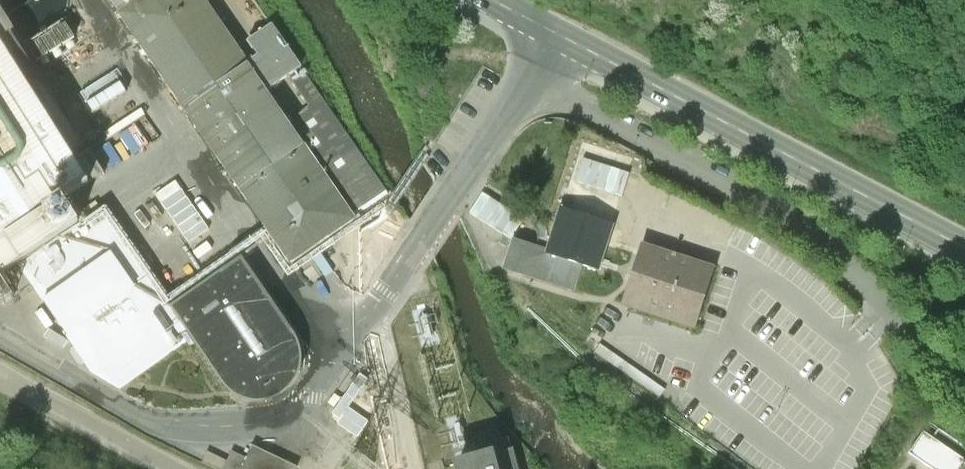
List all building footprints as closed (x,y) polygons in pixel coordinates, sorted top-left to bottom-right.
[(69,0),(0,0),(0,1),(3,13),(10,24),(22,31),(35,34),(49,31),(60,23),(67,12),(69,0)] [(139,0),(110,0),(119,14),(139,0)] [(119,14),(287,260),(385,192),(267,22),(254,31),(263,44),(241,59),(200,0),(139,0),(119,14)] [(172,302),(103,203),(82,218),(67,194),(154,137),(142,118),(92,152),(87,145),(84,146),(57,107),(84,89),(74,73),(47,90),(11,35),(13,33),(0,12),(0,291),(5,299),(31,279),(93,367),(118,382),(187,334),(218,378),(230,388),(245,393),(260,392),(275,386),(285,374),(291,360),(292,344),(286,330),(236,258),(172,302)] [(88,40),(79,23),(41,41),(49,57),(74,44),(75,46),(88,40)] [(102,115),(134,98),(123,76),(105,85),(111,96),(102,101),(97,92),(91,96),(102,115)] [(549,254),(548,255),(580,265),(599,271),(604,257),(602,256),(633,159),(584,144),(549,254)] [(189,233),(208,221),(181,179),(138,206),(188,284),(211,268),(189,233)] [(549,254),(514,242),(506,269),(573,290),(580,265),(548,255),(549,254)] [(712,271),(642,247),(624,305),(695,328),(712,271)] [(340,401),(371,419),(381,402),(368,394),(379,374),(362,363),(340,401)] [(507,436),(500,438),(498,427),(483,431),(489,455),(455,463),(457,468),(515,468),(507,436)] [(924,431),(910,452),(935,468),(959,468),(964,460),(964,459),(924,431)] [(255,440),(249,452),(235,444),(222,467),(226,468),(295,468),(299,463),(255,440)]
